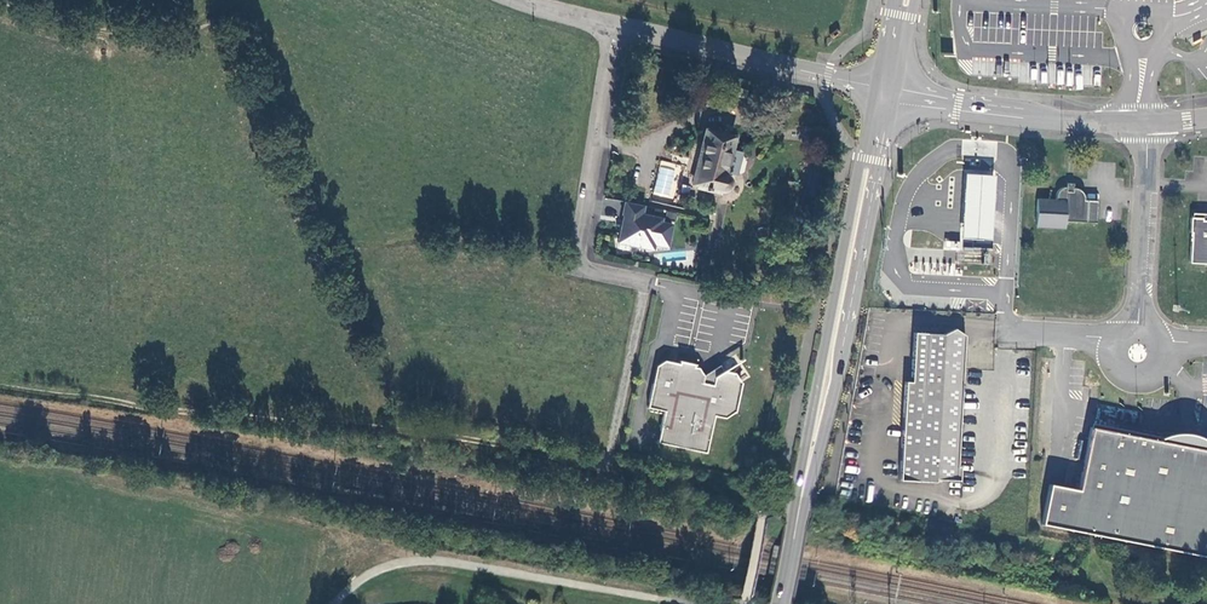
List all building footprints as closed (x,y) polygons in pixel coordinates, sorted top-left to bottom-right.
[(720,81),(719,88),(738,92),(739,86),(720,81)] [(701,166),(696,189),(720,195),(724,190),(725,186),(726,182),(725,178),(725,176),(736,178),(742,155),(731,152),(734,140),(705,133),(698,165),(701,166)] [(659,161),(653,195),(673,198),(679,165),(659,161)] [(997,175),(967,173),(965,205),(963,239),(994,241),(996,207),(997,175)] [(1070,188),(1067,187),(1064,188),(1061,189),(1060,190),(1059,192),(1057,194),(1056,196),(1056,200),(1037,199),(1036,228),(1064,230),(1065,222),(1096,223),(1098,200),(1084,199),(1083,194),(1080,190),(1077,189),(1074,188),(1070,188)] [(641,215),(643,206),(625,202),(622,215),(627,217),(626,225),(621,224),(618,238),(629,241),(631,245),(652,249),(653,244),(666,247),(671,225),(660,223),(661,219),(641,215)] [(1194,212),(1194,219),(1203,219),(1203,222),(1206,222),(1206,213),(1194,212)] [(1203,222),(1203,219),(1194,219),(1191,218),(1191,233),(1192,233),(1191,263),(1206,264),(1206,222),(1203,222)] [(945,334),(914,332),(912,382),(905,381),(900,479),(936,482),(936,480),(962,482),(962,466),(959,465),(966,335),(956,328),(945,334)] [(665,414),(659,445),(707,455),(715,418),(725,420),(734,414),(741,384),(735,375),(724,373),(714,379),(715,380),(713,387),(703,385),(705,378),(699,370),(696,369),(696,367),(680,363),(679,366),(665,363),(657,368),(648,410),(665,414)] [(1041,524),(1206,557),(1206,450),(1160,441),(1091,427),(1078,490),(1049,484),(1041,524)] [(1160,441),(1206,450),(1206,443),(1205,441),(1171,434),(1165,437),(1160,439),(1160,441)]
